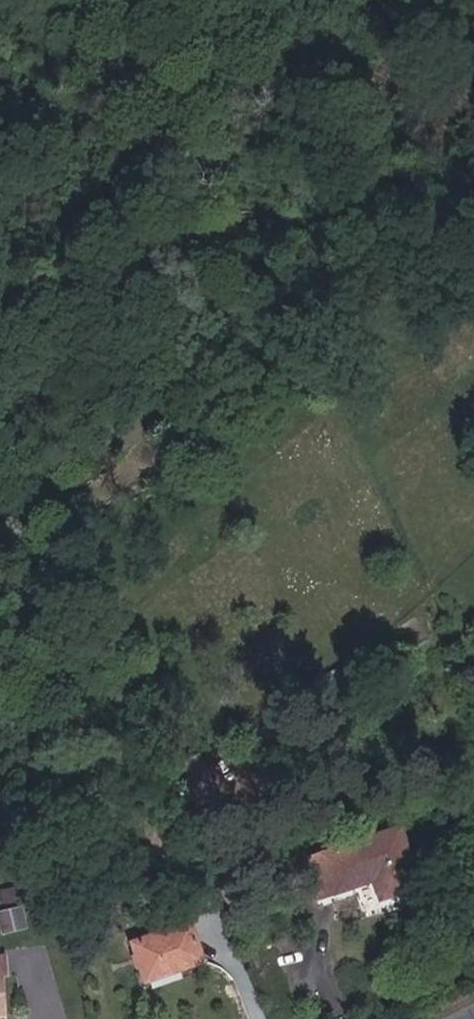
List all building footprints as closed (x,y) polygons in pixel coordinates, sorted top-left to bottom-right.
[(400,833),(339,853),(348,884),(374,877),(380,903),(419,891),(400,833)] [(181,935),(124,959),(141,999),(198,976),(181,935)] [(8,982),(7,959),(0,960),(0,982),(8,982)]
